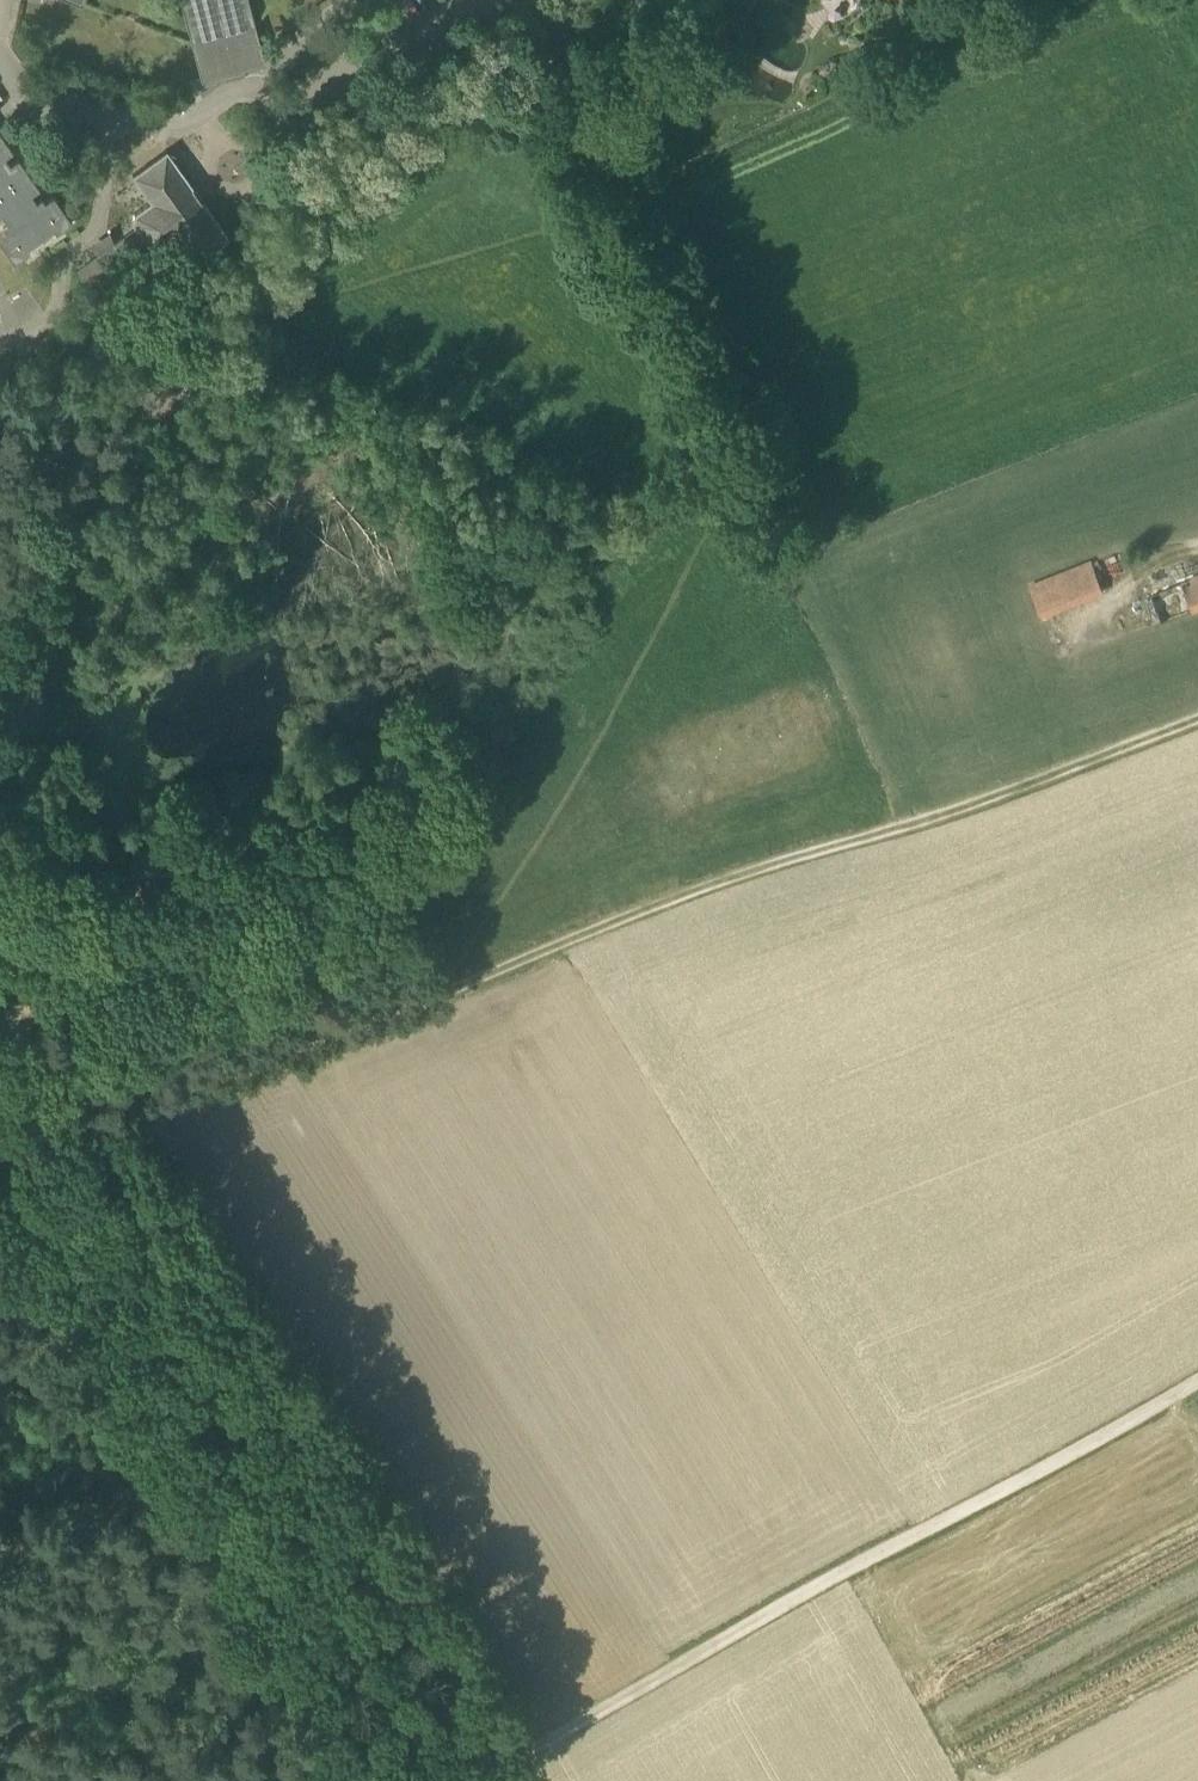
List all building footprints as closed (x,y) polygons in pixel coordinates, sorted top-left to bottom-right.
[(254,27),(247,0),(182,0),(194,43),(254,27)] [(2,215),(7,223),(2,227),(5,231),(0,234),(0,242),(15,263),(30,252),(28,249),(54,229),(57,233),(72,222),(54,196),(45,202),(42,198),(37,202),(31,194),(40,188),(19,159),(11,164),(5,157),(13,151),(0,132),(0,216),(2,215)] [(229,237),(167,150),(133,174),(152,201),(135,213),(133,222),(137,227),(76,271),(86,284),(98,275),(107,287),(131,269),(123,257),(146,240),(150,245),(159,247),(176,235),(181,242),(176,245),(183,255),(188,251),(195,261),(229,237)] [(1043,617),(1105,593),(1091,559),(1029,583),(1043,617)] [(1197,611),(1197,573),(1150,593),(1164,625),(1197,611)]
